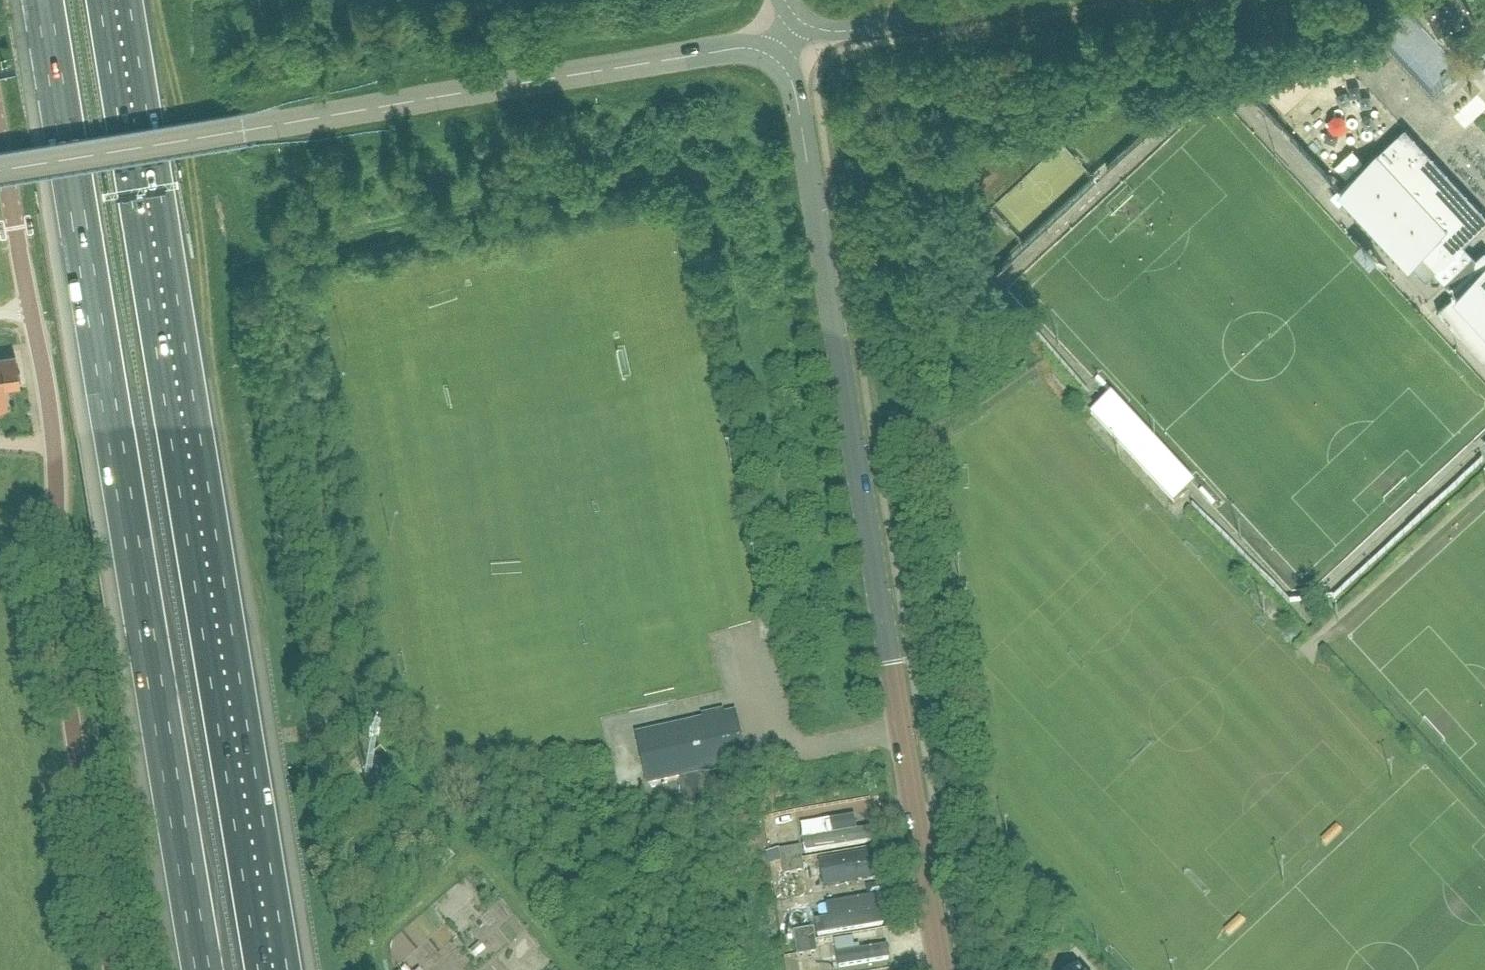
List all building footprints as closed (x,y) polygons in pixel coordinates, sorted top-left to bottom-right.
[(1473,14),(1465,0),(1436,0),(1424,7),(1438,33),(1473,14)] [(1411,25),(1386,51),(1430,96),(1456,70),(1411,25)] [(1484,223),(1484,212),(1405,125),(1339,186),(1425,278),(1484,223)] [(139,190),(140,175),(126,175),(126,189),(139,190)] [(1484,247),(1446,283),(1455,292),(1436,309),(1484,361),(1484,248),(1484,247)] [(17,366),(15,352),(0,354),(0,376),(1,375),(1,368),(17,366)] [(6,400),(4,385),(19,382),(17,366),(1,368),(1,375),(0,376),(0,401),(6,400)] [(1095,416),(1085,425),(1168,514),(1183,499),(1101,410),(1095,416)] [(746,764),(735,716),(723,719),(722,715),(705,719),(705,723),(638,738),(648,786),(682,778),(688,804),(711,800),(706,773),(746,764)] [(384,775),(393,767),(379,752),(370,760),(384,775)] [(870,810),(802,821),(807,854),(876,843),(870,810)] [(783,864),(803,861),(801,848),(781,851),(783,864)] [(809,865),(814,898),(883,887),(877,854),(809,865)] [(1307,873),(1315,881),(1330,865),(1322,858),(1307,873)] [(783,864),(767,866),(768,880),(784,878),(784,876),(805,873),(803,861),(783,864)] [(448,914),(476,893),(467,880),(438,900),(448,914)] [(815,906),(820,938),(889,928),(884,894),(815,906)] [(793,932),(795,944),(816,941),(814,929),(793,932)] [(825,969),(867,969),(895,965),(890,934),(821,945),(825,969)] [(816,941),(795,944),(797,956),(818,953),(816,941)] [(782,950),(783,962),(796,961),(795,949),(782,950)]
